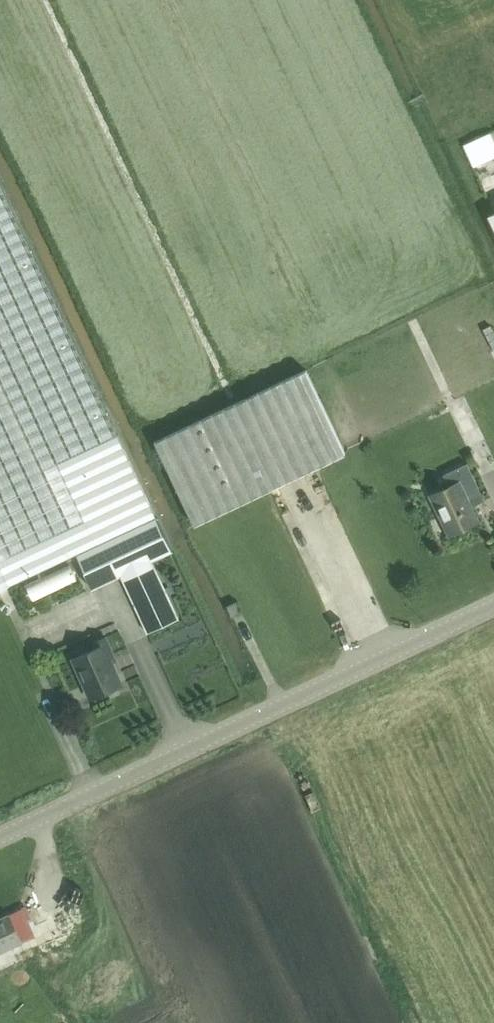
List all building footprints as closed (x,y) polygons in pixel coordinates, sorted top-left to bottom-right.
[(152,561),(173,551),(158,519),(157,520),(118,436),(0,186),(0,590),(76,555),(92,589),(122,575),(149,634),(179,621),(152,561)] [(306,371),(156,443),(195,527),(346,454),(306,371)] [(467,497),(480,491),(467,464),(444,475),(449,487),(430,496),(449,536),(479,522),(467,497)] [(241,612),(237,603),(228,607),(232,616),(241,612)] [(91,700),(122,686),(112,663),(116,661),(105,638),(95,643),(97,649),(73,660),(91,700)] [(22,943),(9,915),(0,920),(0,954),(22,943)]
